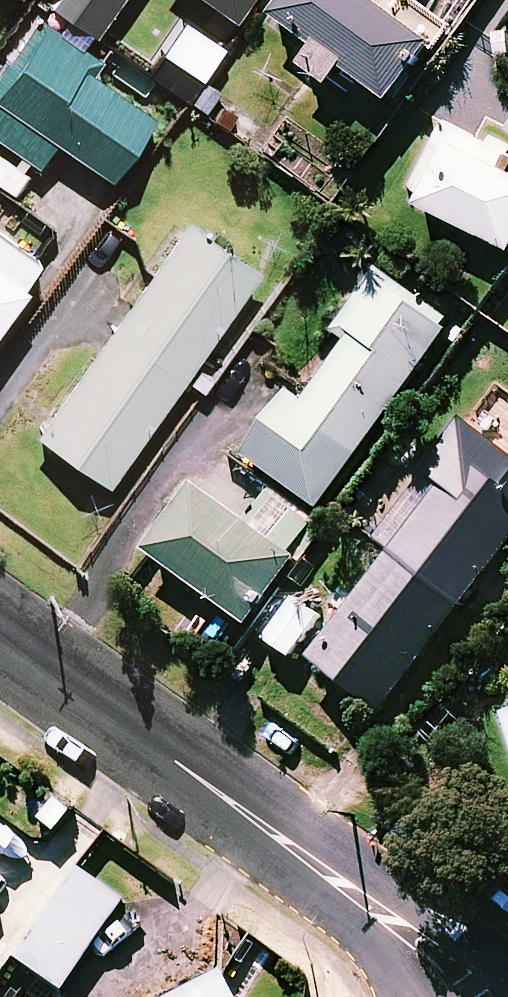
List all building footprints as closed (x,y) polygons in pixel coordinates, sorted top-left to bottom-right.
[(94,29),(114,0),(52,0),(94,29)] [(236,16),(245,0),(210,0),(236,16)] [(372,0),(290,0),(276,18),(317,48),(304,67),(332,88),(346,68),(387,99),(430,43),(372,0)] [(33,12),(0,58),(0,138),(37,163),(55,137),(109,175),(151,114),(88,70),(98,57),(33,12)] [(472,157),(450,146),(420,207),(507,250),(507,150),(481,137),(472,157)] [(259,273),(189,222),(36,430),(107,482),(259,273)] [(0,232),(0,316),(40,261),(0,232)] [(253,521),(200,482),(149,550),(247,623),(338,502),(334,499),(458,327),(382,272),(338,332),(352,342),(308,404),(293,393),(257,442),(250,454),(283,480),(253,521)] [(466,423),(380,538),(396,550),(314,659),(385,712),(507,547),(507,454),(466,423)] [(322,618),(297,600),(268,639),(293,657),(322,618)] [(496,697),(507,731),(507,693),(496,697)] [(59,995),(119,903),(74,874),(14,965),(59,995)] [(219,980),(184,996),(227,996),(219,980)]
